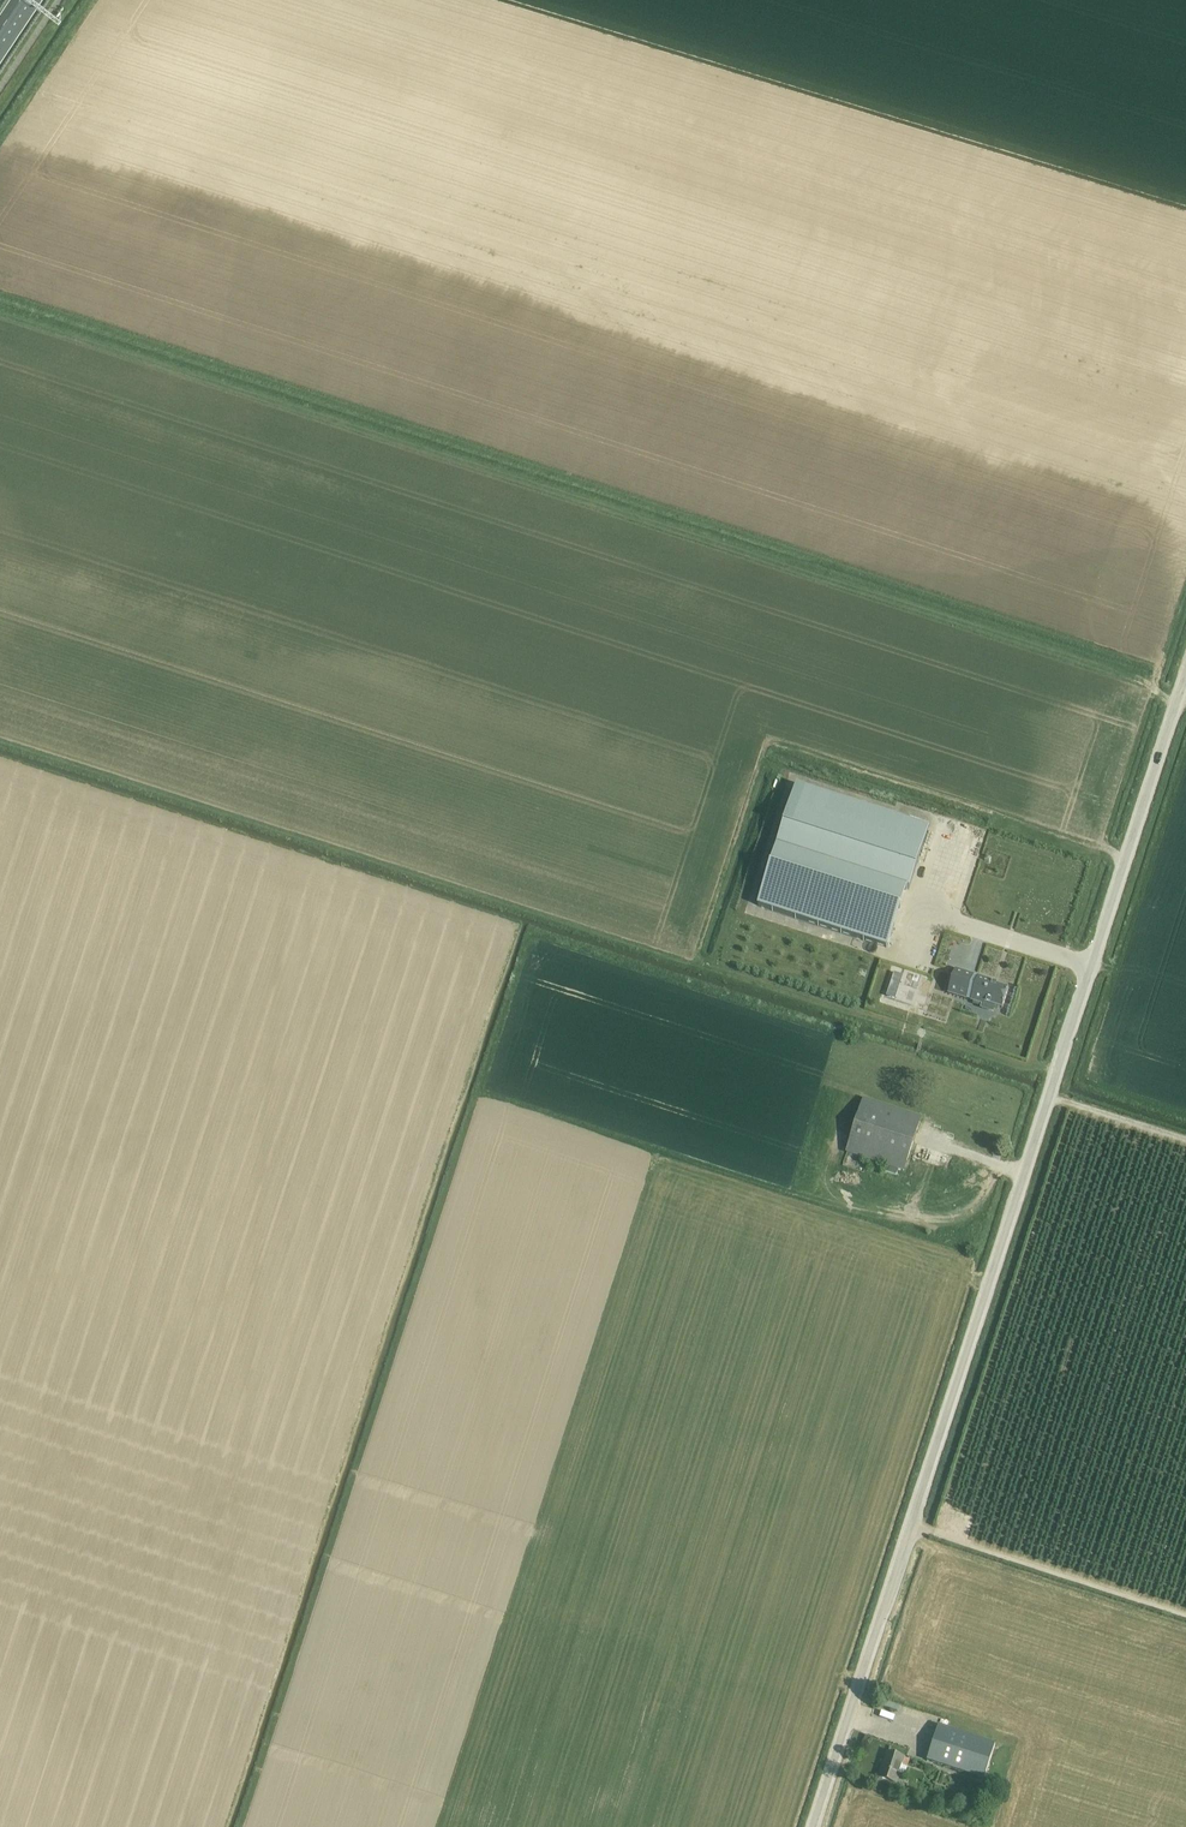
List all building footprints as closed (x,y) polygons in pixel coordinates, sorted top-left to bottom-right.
[(928,827),(796,785),(757,905),(889,947),(928,827)] [(956,970),(951,986),(951,987),(968,992),(966,999),(967,998),(972,1000),(971,1001),(983,1004),(982,1008),(993,1012),(995,1006),(1003,1008),(1009,989),(990,983),(991,981),(979,977),(979,978),(974,976),(974,975),(956,970)] [(921,1118),(910,1114),(864,1099),(847,1152),(904,1171),(921,1118)] [(927,1760),(939,1764),(986,1779),(997,1744),(950,1729),(938,1726),(927,1760)] [(879,1778),(890,1782),(898,1784),(906,1758),(899,1756),(887,1752),(879,1778)] [(981,1816),(985,1804),(976,1801),(972,1813),(981,1816)]
